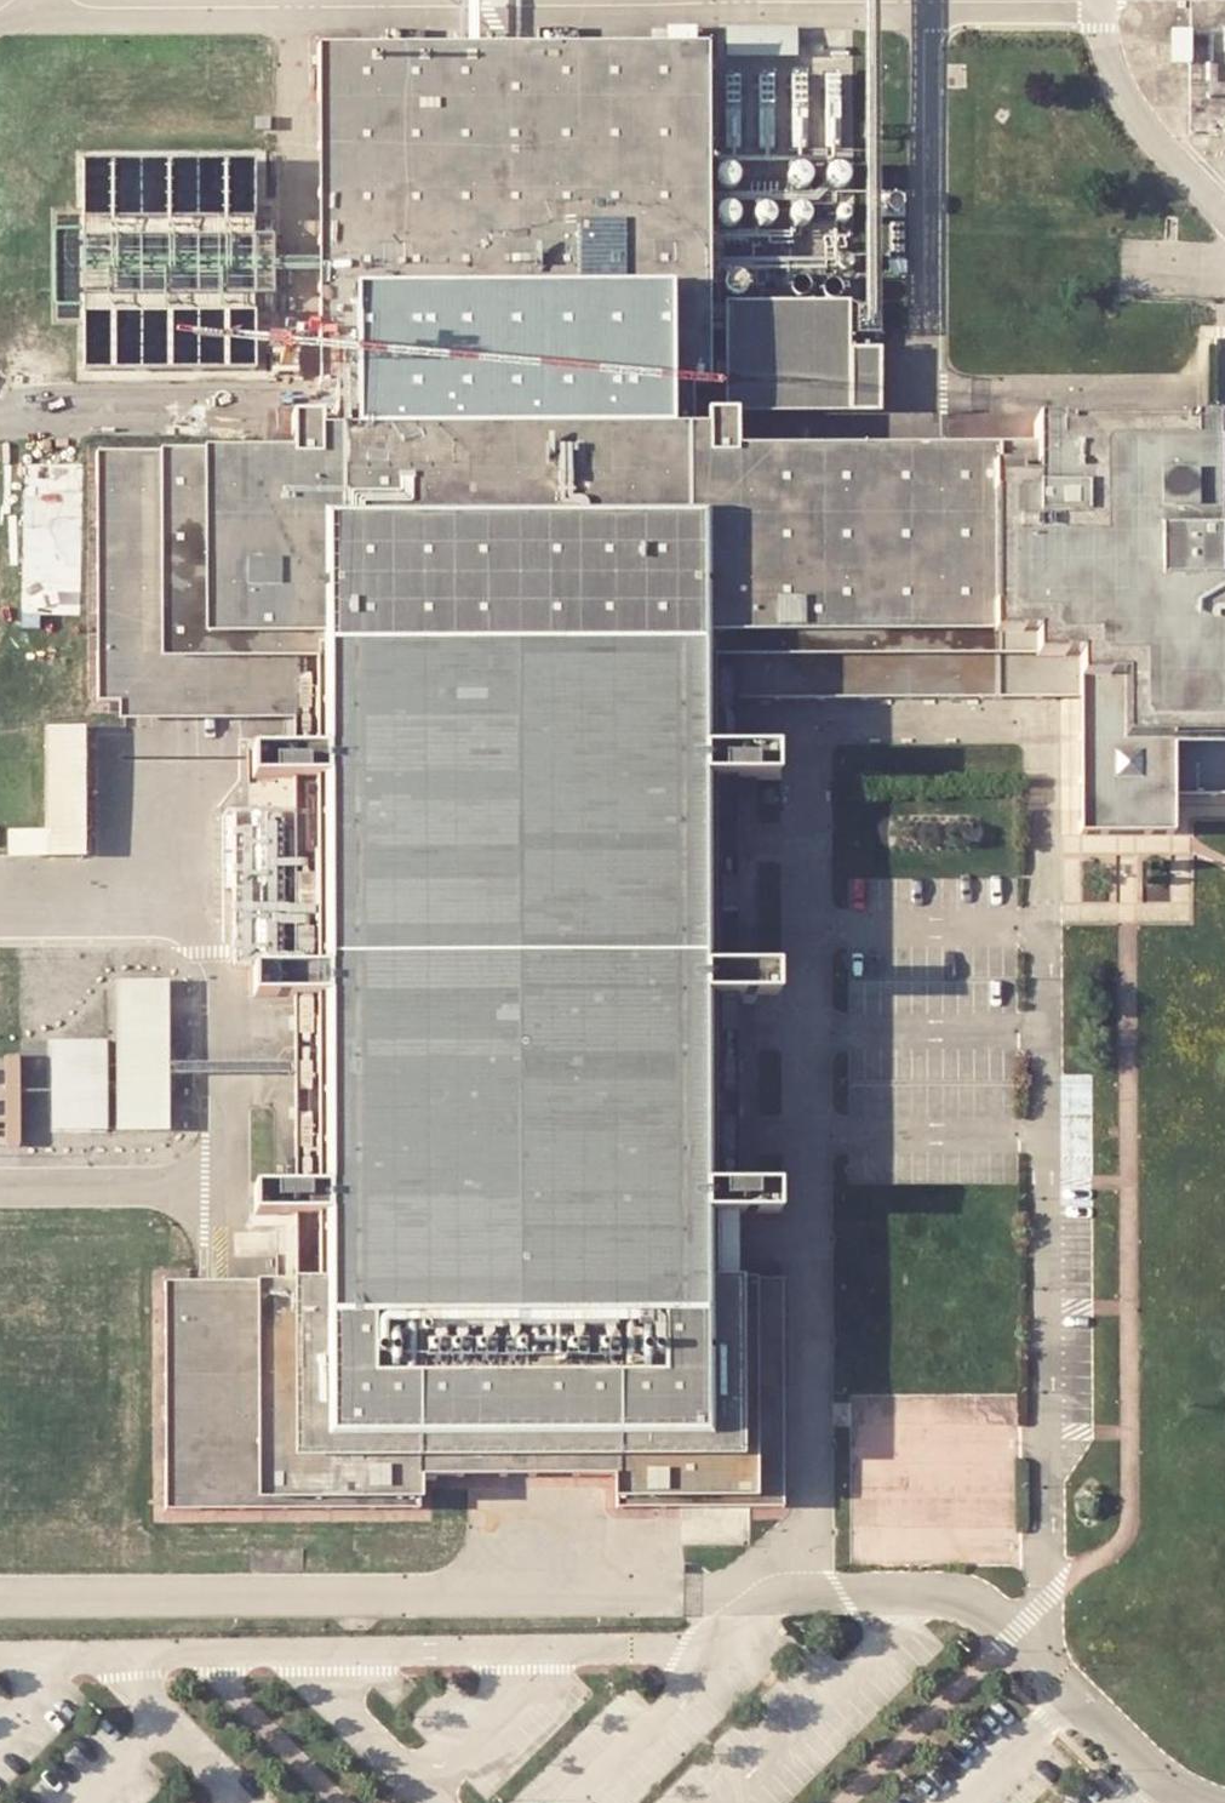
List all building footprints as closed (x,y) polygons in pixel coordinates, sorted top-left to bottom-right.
[(1224,788),(1224,439),(1203,439),(1203,415),(1028,416),(1028,440),(741,441),(741,411),(720,410),(712,409),(711,424),(698,423),(699,382),(709,381),(708,24),(320,25),(321,384),(331,385),(332,421),(316,421),(316,414),(293,413),(288,416),(287,442),(92,442),(91,690),(115,689),(117,703),(286,704),(286,740),(241,740),(239,770),(285,771),(285,961),(241,962),(241,991),(286,990),(288,1177),(247,1178),(244,1208),(288,1208),(289,1273),(165,1272),(164,1511),(421,1512),(429,1475),(618,1479),(615,1510),(784,1505),(781,1270),(742,1269),(743,1206),(781,1206),(781,1170),(743,1170),(743,988),(781,988),(781,959),(743,959),(743,769),(782,771),(782,738),(742,737),(742,694),(1000,694),(1065,688),(1066,825),(1160,824),(1160,788),(1224,788)] [(791,27),(720,26),(721,57),(791,55),(791,27)] [(1216,52),(1221,52),(1224,52),(1224,29),(1216,29),(1216,52)] [(1164,31),(1163,64),(1183,64),(1184,31),(1164,31)] [(266,147),(75,146),(73,208),(55,208),(54,293),(54,318),(75,319),(75,373),(268,380),(268,323),(275,322),(275,187),(267,188),(266,147)] [(861,338),(890,333),(880,284),(851,290),(861,338)] [(845,300),(720,301),(720,410),(876,411),(877,347),(844,347),(845,300)] [(80,726),(40,726),(42,856),(80,855),(80,726)] [(163,980),(112,981),(112,1130),(164,1130),(163,980)] [(103,1041),(46,1042),(46,1129),(102,1130),(103,1041)] [(0,1055),(0,1146),(15,1146),(13,1055),(0,1055)]
